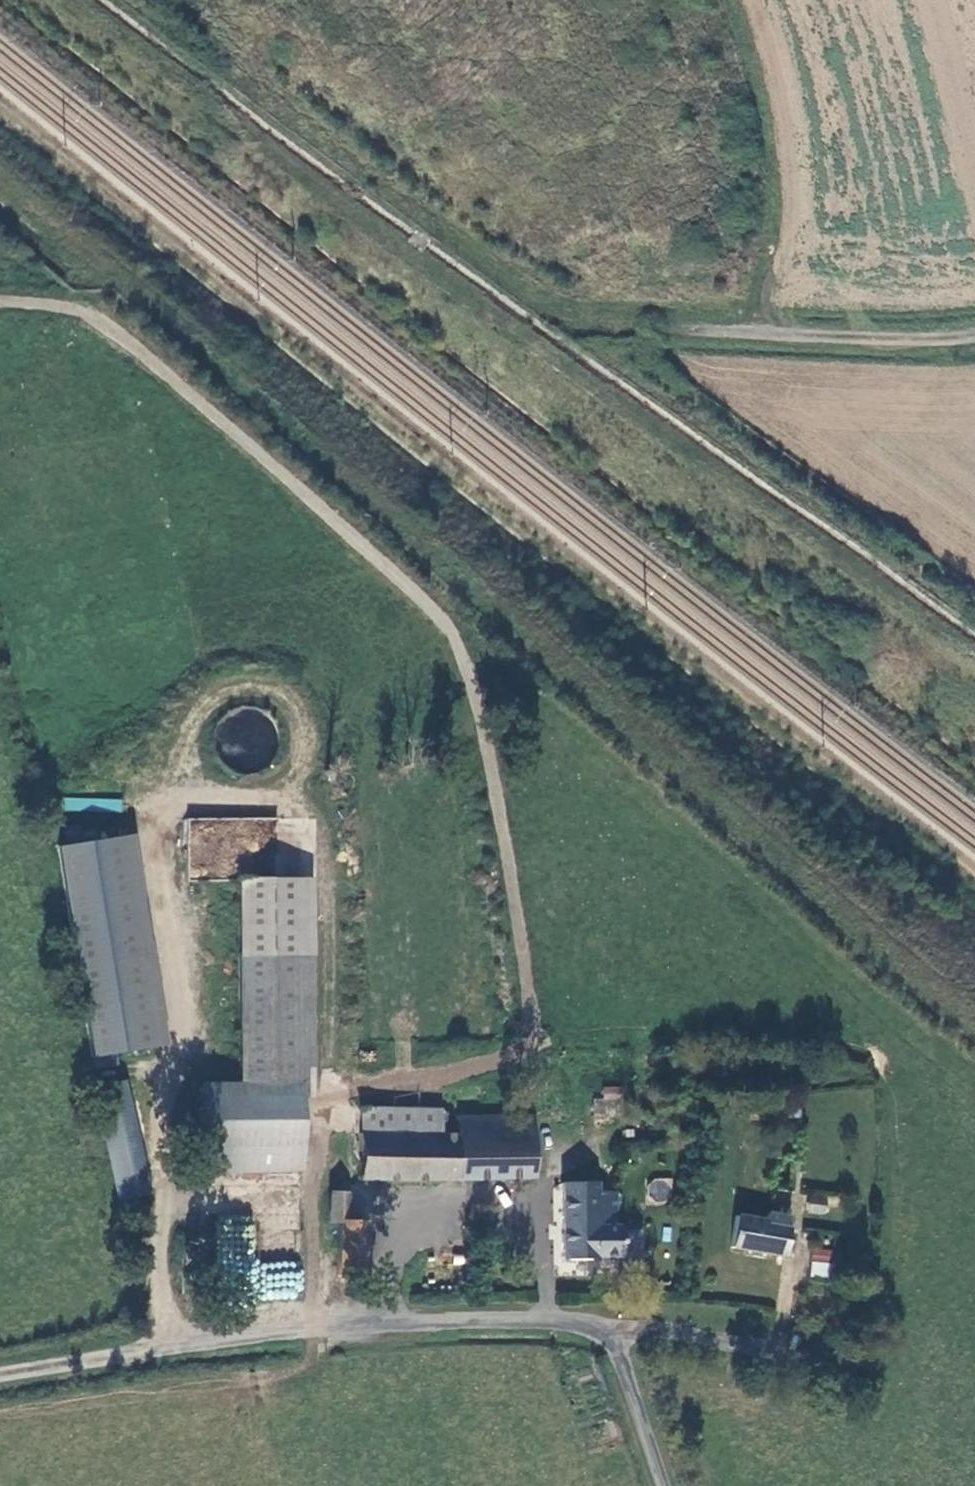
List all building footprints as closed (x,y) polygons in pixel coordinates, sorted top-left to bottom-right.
[(139,833),(61,844),(78,961),(75,962),(89,1062),(171,1050),(139,833)] [(298,879),(239,879),(239,1083),(199,1083),(199,1171),(299,1170),(298,879)] [(91,1087),(117,1199),(149,1191),(123,1080),(91,1087)] [(622,1116),(623,1086),(596,1085),(595,1116),(622,1116)] [(441,1112),(361,1109),(360,1134),(440,1137),(441,1112)] [(530,1178),(532,1118),(457,1116),(457,1138),(440,1137),(360,1134),(359,1175),(530,1178)] [(671,1179),(652,1178),(650,1199),(670,1201),(671,1179)] [(596,1184),(562,1184),(562,1260),(596,1260),(596,1258),(621,1258),(621,1228),(616,1228),(616,1193),(596,1193),(596,1184)] [(808,1190),(806,1212),(828,1213),(830,1192),(808,1190)] [(349,1218),(363,1219),(365,1195),(351,1194),(349,1218)] [(362,1277),(362,1222),(345,1222),(345,1195),(327,1195),(327,1222),(336,1222),(336,1277),(362,1277)] [(731,1250),(782,1256),(786,1216),(767,1213),(766,1222),(734,1218),(731,1250)] [(255,1298),(301,1299),(302,1263),(254,1262),(255,1220),(219,1219),(218,1280),(255,1281),(255,1298)] [(838,1277),(839,1263),(835,1263),(837,1251),(812,1248),(809,1274),(838,1277)]
